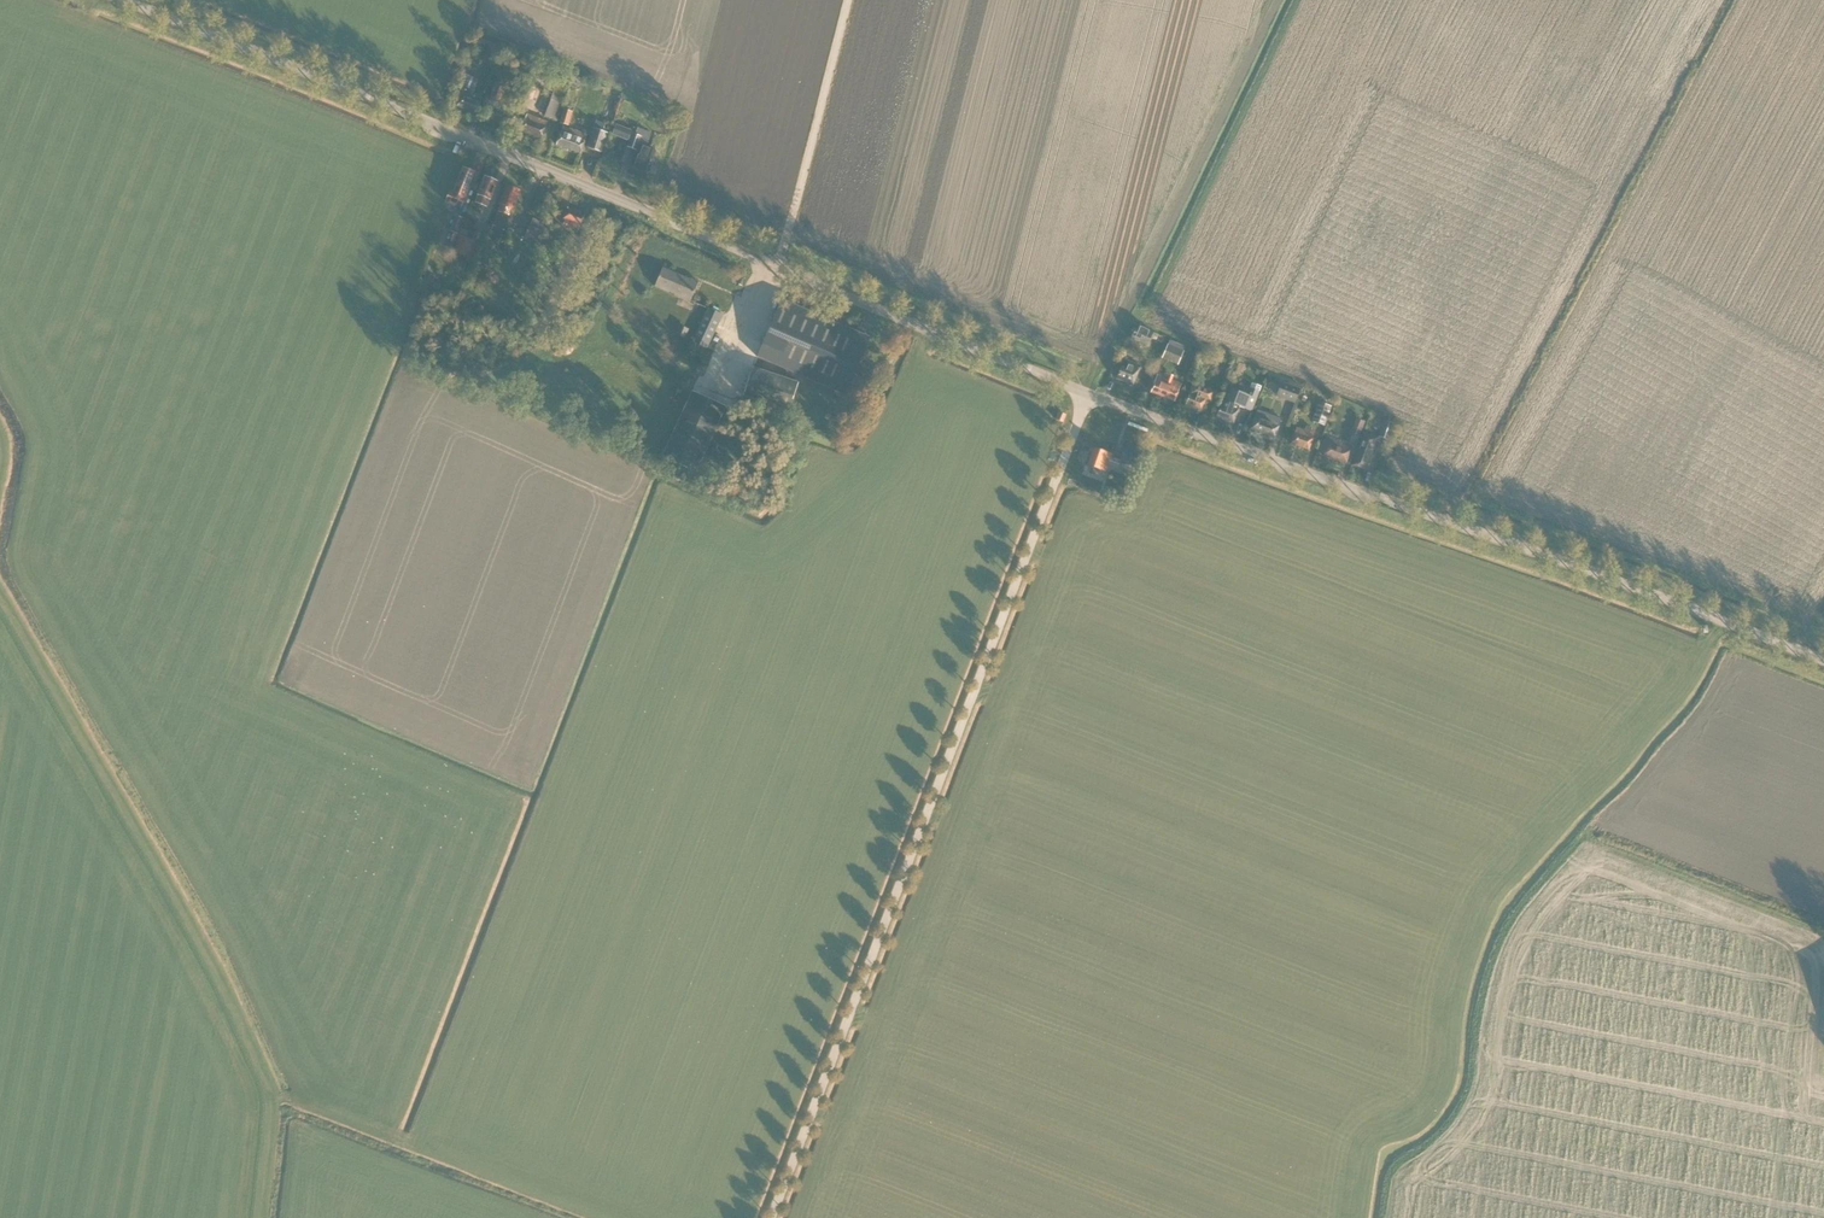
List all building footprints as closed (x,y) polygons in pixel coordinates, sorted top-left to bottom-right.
[(492,49),(489,61),(501,64),(504,52),(492,49)] [(527,68),(536,71),(532,83),(554,92),(545,116),(558,121),(567,97),(565,96),(571,80),(529,64),(527,68)] [(535,71),(527,69),(523,78),(532,81),(535,71)] [(480,96),(480,95),(474,93),(479,80),(465,75),(461,87),(464,89),(457,106),(477,114),(483,97),(480,96)] [(512,127),(518,111),(501,105),(508,85),(496,80),(489,99),(490,99),(487,106),(491,108),(488,118),(512,127)] [(573,111),(564,109),(560,123),(569,126),(573,111)] [(541,138),(548,121),(527,114),(521,131),(541,138)] [(628,139),(631,131),(616,125),(613,133),(628,139)] [(580,152),(587,135),(563,126),(557,144),(580,152)] [(593,128),(587,147),(602,152),(609,133),(593,128)] [(654,160),(653,159),(656,151),(640,144),(643,137),(632,133),(627,146),(637,150),(636,153),(633,161),(632,161),(628,172),(646,179),(654,160)] [(467,190),(475,171),(464,167),(456,186),(454,192),(450,190),(446,201),(461,207),(465,196),(467,190)] [(490,199),(497,180),(486,176),(479,195),(477,201),(487,206),(489,199),(490,199)] [(512,208),(520,189),(509,185),(501,204),(502,204),(499,210),(509,215),(512,208)] [(578,230),(585,214),(568,207),(563,218),(565,219),(563,224),(578,230)] [(464,218),(455,214),(449,230),(455,233),(450,244),(453,246),(464,218)] [(508,218),(496,214),(487,238),(499,243),(508,218)] [(545,229),(531,223),(525,237),(538,243),(545,229)] [(555,251),(564,227),(553,223),(546,241),(550,242),(547,248),(555,251)] [(479,242),(461,236),(454,252),(473,259),(479,242)] [(654,288),(688,302),(696,281),(663,267),(654,288)] [(435,276),(427,273),(425,283),(432,285),(435,276)] [(614,302),(617,294),(608,292),(606,299),(606,300),(614,302)] [(757,356),(846,395),(871,337),(782,299),(757,356)] [(1159,334),(1137,324),(1130,339),(1147,346),(1151,338),(1156,340),(1159,334)] [(689,329),(680,325),(676,333),(685,337),(689,329)] [(1185,346),(1170,340),(1162,358),(1178,365),(1185,346)] [(1133,385),(1141,365),(1125,359),(1117,379),(1133,385)] [(1236,371),(1245,372),(1247,363),(1237,361),(1236,371)] [(743,395),(789,410),(799,382),(753,367),(743,395)] [(1175,400),(1181,384),(1158,375),(1151,391),(1175,400)] [(1281,381),(1276,396),(1295,403),(1302,385),(1288,380),(1287,383),(1281,381)] [(1215,401),(1218,395),(1213,393),(1214,391),(1193,383),(1185,404),(1201,410),(1205,399),(1210,401),(1211,400),(1215,401)] [(1252,410),(1260,388),(1251,384),(1247,394),(1228,387),(1217,416),(1233,422),(1239,406),(1252,410)] [(726,406),(692,391),(662,457),(696,472),(726,406)] [(1318,401),(1312,421),(1326,426),(1332,406),(1318,401)] [(1275,437),(1280,421),(1281,418),(1258,409),(1256,413),(1255,417),(1250,428),(1275,437)] [(1062,422),(1065,414),(1060,412),(1057,420),(1062,422)] [(1356,418),(1351,432),(1360,435),(1365,421),(1356,418)] [(1384,420),(1379,436),(1388,439),(1394,423),(1384,420)] [(1309,449),(1316,430),(1304,426),(1303,429),(1297,427),(1291,443),(1309,449)] [(1358,448),(1355,456),(1352,465),(1365,470),(1372,452),(1377,438),(1373,437),(1364,433),(1358,448)] [(1349,453),(1355,456),(1358,448),(1329,437),(1322,454),(1346,463),(1349,453)] [(1142,447),(1128,442),(1120,461),(1128,464),(1127,466),(1133,468),(1134,466),(1135,466),(1142,447)] [(1106,471),(1112,453),(1094,447),(1088,464),(1106,471)]
